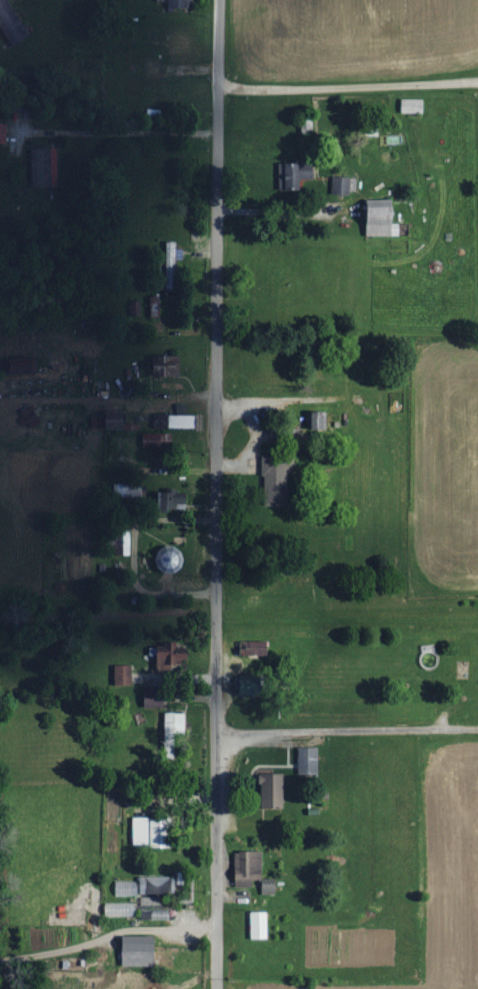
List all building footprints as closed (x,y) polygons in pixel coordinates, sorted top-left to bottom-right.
[(8,0),(0,0),(0,25),(13,46),(30,36),(8,0)] [(402,113),(423,113),(424,100),(402,99),(402,113)] [(31,148),(32,186),(59,186),(58,148),(31,148)] [(315,162),(279,163),(280,178),(285,178),(285,192),(307,192),(307,179),(316,178),(315,162)] [(332,193),(357,194),(357,178),(333,177),(332,193)] [(400,236),(400,224),(396,224),(397,200),(369,199),(368,236),(400,236)] [(168,289),(176,289),(175,259),(183,259),(182,250),(177,250),(177,242),(166,242),(168,289)] [(178,356),(154,355),(154,376),(178,377),(178,356)] [(308,412),(309,430),(328,430),(327,411),(308,412)] [(155,415),(155,429),(198,428),(197,414),(155,415)] [(144,448),(167,447),(167,433),(144,434),(144,448)] [(264,502),(290,503),(291,459),(265,458),(264,502)] [(160,492),(160,508),(179,508),(178,502),(188,502),(188,494),(178,495),(178,491),(160,492)] [(185,572),(184,549),(158,549),(158,572),(185,572)] [(132,665),(115,666),(115,685),(132,685),(132,665)] [(264,677),(238,677),(238,696),(264,697),(264,677)] [(145,707),(164,707),(164,690),(144,690),(145,707)] [(186,713),(166,713),(165,756),(175,756),(176,734),(185,734),(186,713)] [(319,748),(299,748),(299,774),(320,774),(319,748)] [(285,774),(262,774),(262,808),(285,809),(285,774)] [(133,846),(171,847),(172,819),(134,818),(133,846)] [(236,888),(253,887),(253,880),(263,880),(262,852),(235,852),(236,888)] [(161,893),(175,893),(175,877),(141,876),(140,893),(161,894),(161,893)] [(137,881),(116,882),(116,897),(138,896),(137,881)] [(159,905),(159,895),(141,895),(140,905),(159,905)] [(105,903),(106,917),(135,917),(135,903),(105,903)] [(252,940),(268,939),(268,912),(251,913),(252,940)] [(123,967),(156,967),(156,937),(124,936),(123,967)]
